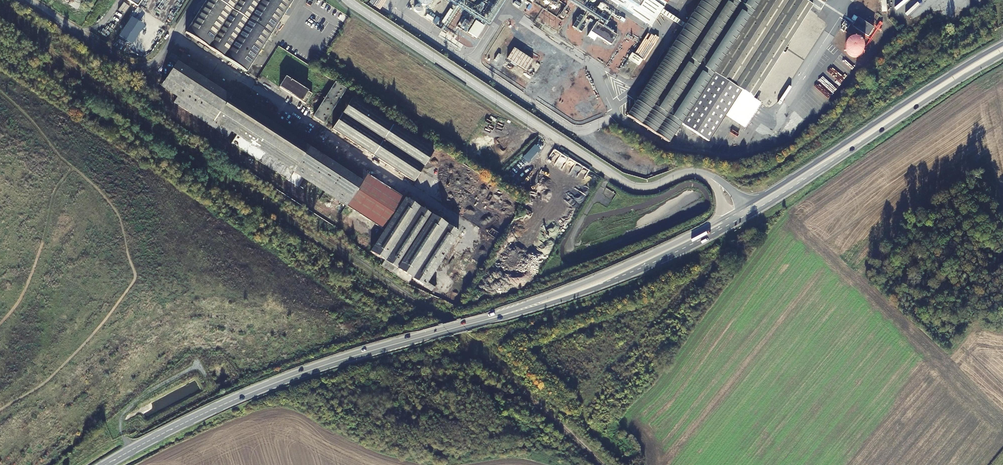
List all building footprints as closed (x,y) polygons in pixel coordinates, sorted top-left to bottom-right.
[(261,0),(206,0),(185,33),(223,57),(246,22),(261,0)] [(246,22),(223,57),(246,72),(292,0),(261,0),(246,22)] [(654,20),(668,0),(623,0),(654,20)] [(626,113),(669,141),(682,124),(708,143),(728,114),(746,126),(761,105),(753,97),(814,1),(812,0),(696,0),(626,113)] [(906,13),(909,15),(922,4),(919,1),(906,13)] [(858,15),(853,23),(869,34),(874,25),(858,15)] [(611,44),(616,35),(594,23),(587,37),(594,41),(596,36),(611,44)] [(849,30),(851,26),(846,23),(843,27),(845,28),(843,30),(846,33),(848,30),(849,30)] [(855,50),(859,50),(861,49),(864,47),(865,44),(866,41),(865,38),(864,36),(862,33),(859,32),(856,32),(853,32),(850,34),(848,36),(847,39),(847,42),(848,45),(850,48),(852,50),(855,50)] [(628,58),(639,66),(657,38),(652,34),(649,39),(646,37),(645,39),(634,54),(631,53),(628,58)] [(527,65),(531,59),(513,48),(506,59),(523,70),(526,65),(527,65)] [(182,55),(161,87),(171,93),(177,97),(174,102),(188,112),(227,137),(231,132),(236,135),(231,144),(288,181),(289,179),(293,172),(347,206),(367,174),(367,173),(364,172),(280,118),(276,115),(246,96),(182,55)] [(312,93),(285,77),(279,86),(305,103),(312,93)] [(346,89),(335,82),(313,117),(323,124),(346,89)] [(399,173),(413,182),(436,147),(355,95),(354,94),(332,129),(399,173)] [(404,198),(383,229),(369,251),(384,260),(380,266),(404,281),(405,278),(444,223),(404,198)] [(350,215),(370,227),(373,223),(353,210),(350,215)] [(426,285),(458,234),(444,223),(405,278),(410,281),(413,278),(426,285)]
